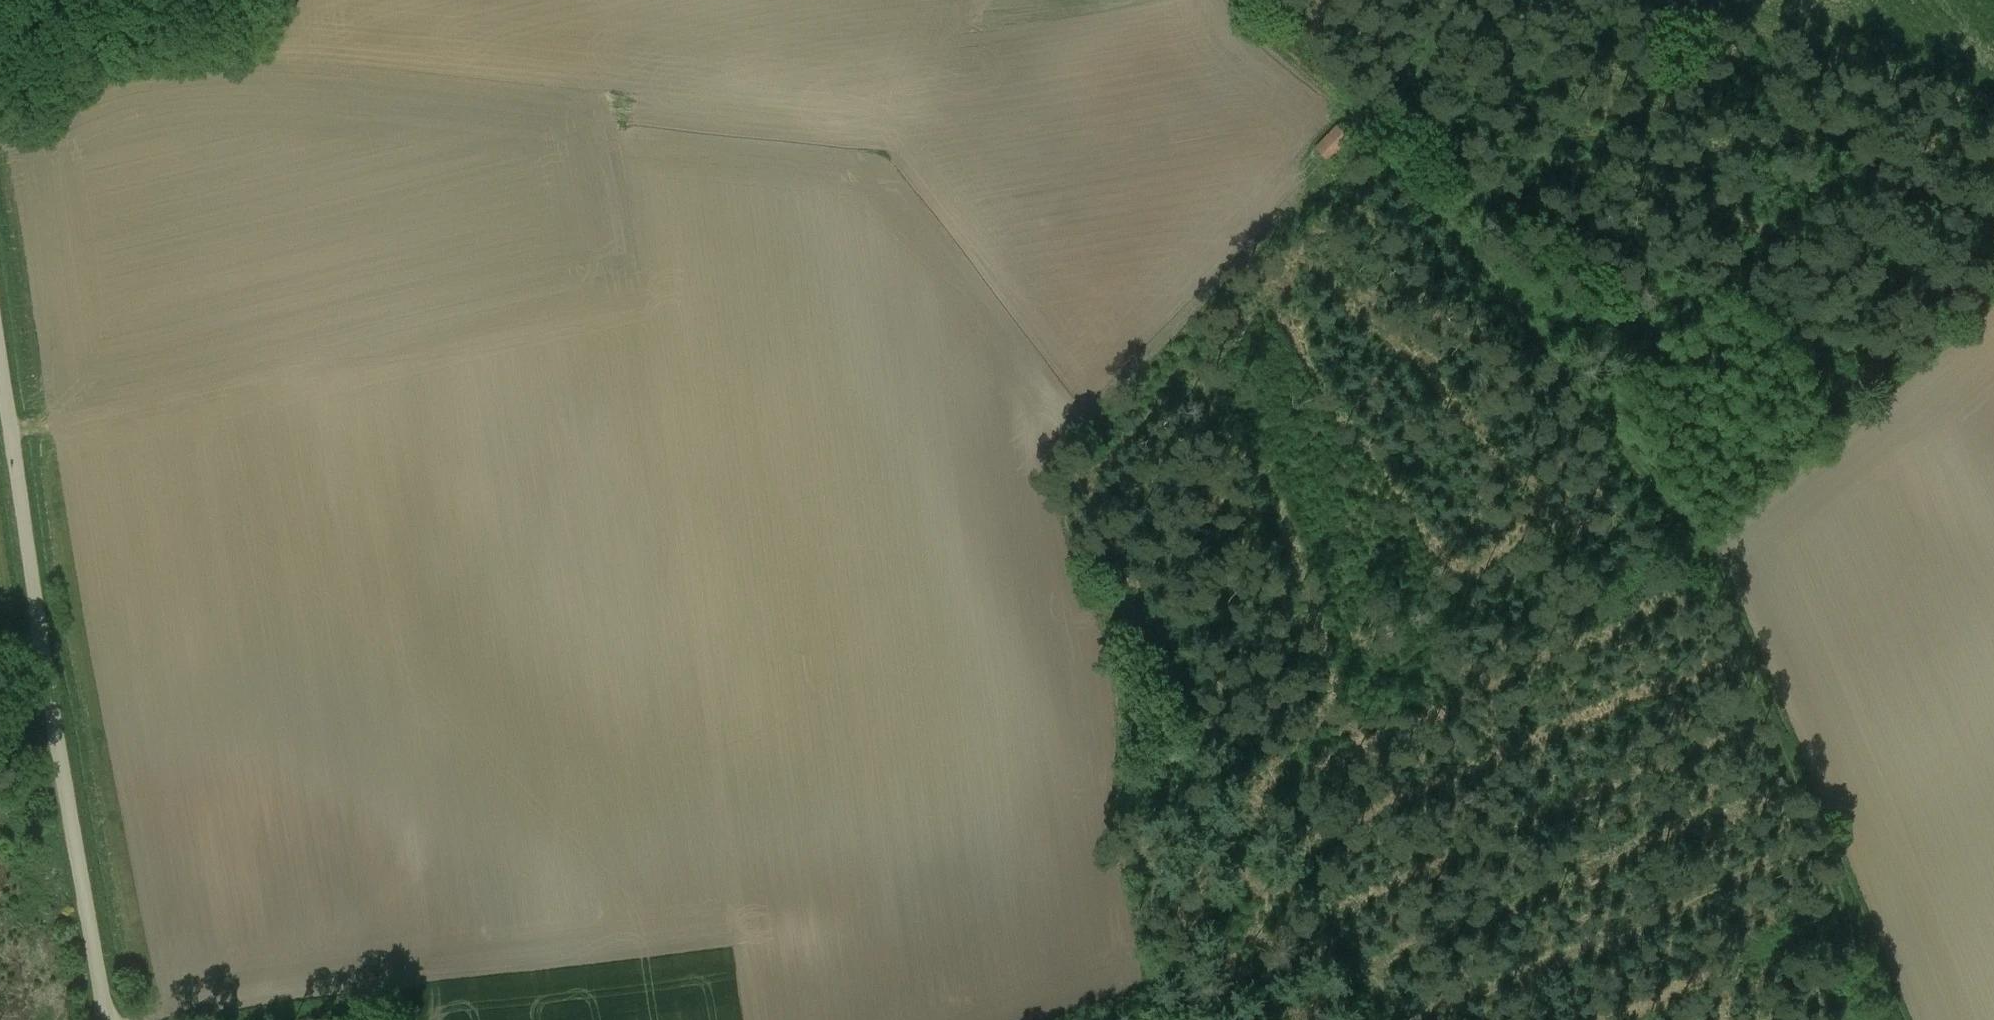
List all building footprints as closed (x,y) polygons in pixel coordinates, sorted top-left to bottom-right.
[(1338,127),(1316,150),(1331,164),(1353,142),(1338,127)]
